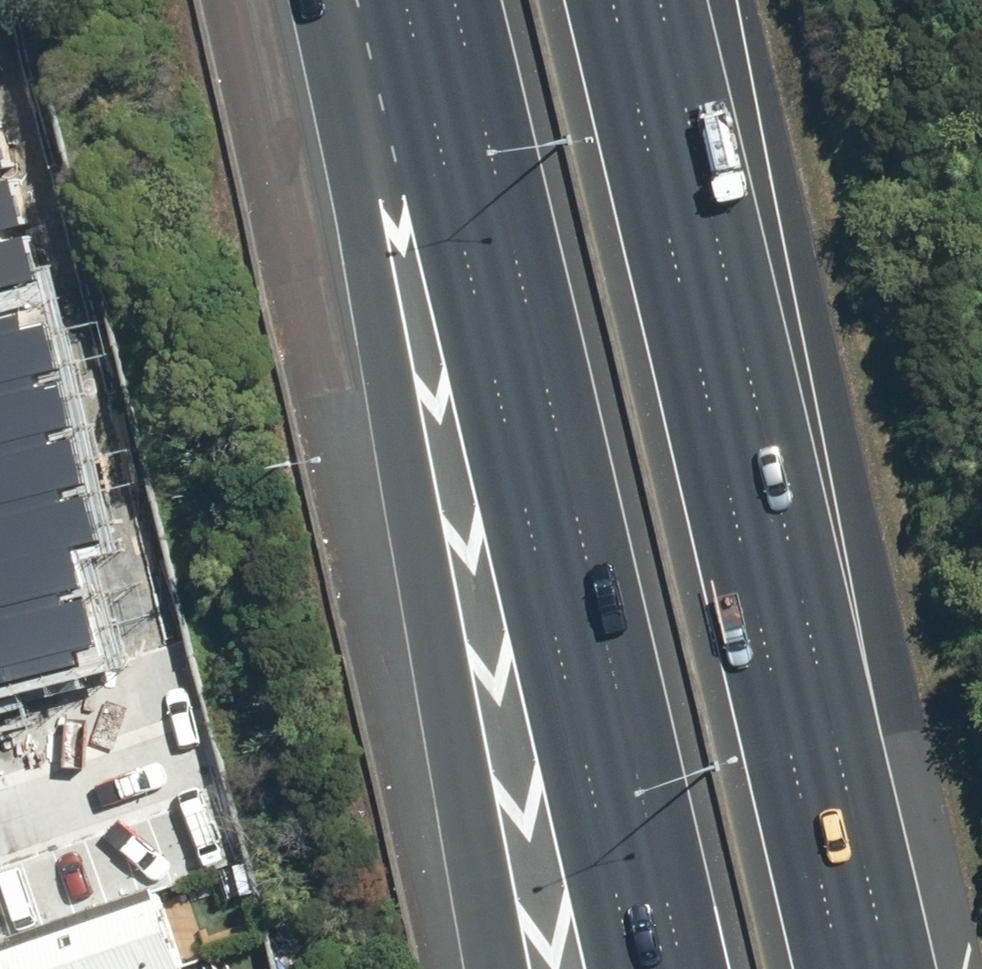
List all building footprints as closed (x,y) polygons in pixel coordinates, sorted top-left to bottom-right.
[(11,165),(0,125),(0,168),(11,165)] [(0,168),(0,229),(26,222),(11,165),(0,168)] [(0,229),(0,290),(41,279),(26,222),(0,229)] [(0,326),(0,385),(41,374),(26,319),(0,326)] [(0,385),(0,444),(55,429),(41,374),(0,385)] [(0,444),(0,503),(70,484),(55,429),(0,444)] [(0,503),(0,562),(52,548),(84,539),(70,484),(0,503)] [(0,562),(0,624),(68,605),(52,548),(0,562)] [(0,624),(0,681),(83,658),(68,605),(0,624)] [(161,887),(0,937),(0,968),(186,968),(161,887)]
